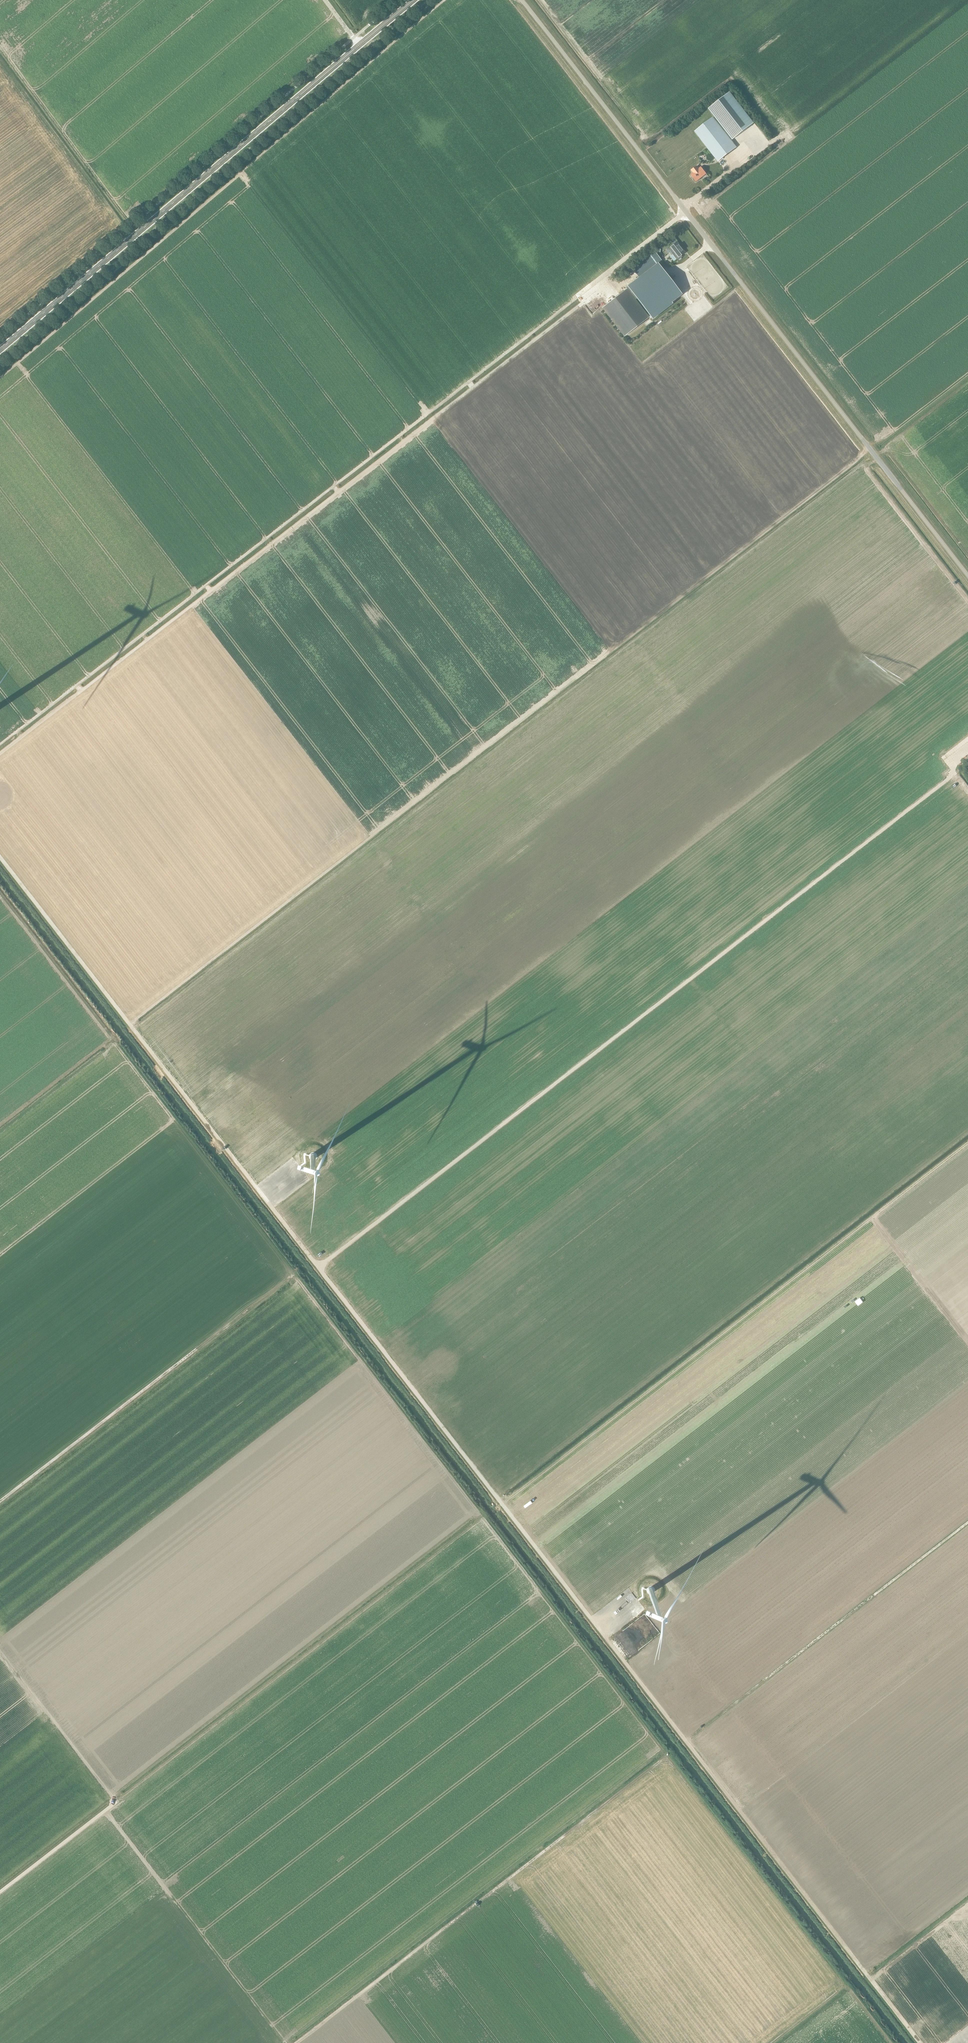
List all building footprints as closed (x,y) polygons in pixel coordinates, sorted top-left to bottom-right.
[(713,118),(731,141),(754,123),(730,92),(707,110),(713,118)] [(705,112),(685,127),(708,158),(729,143),(705,112)] [(696,182),(706,174),(701,167),(699,169),(697,166),(691,170),(693,173),(690,175),(696,182)] [(677,242),(668,249),(677,261),(682,257),(681,256),(685,253),(677,242)] [(639,277),(661,260),(654,251),(632,268),(639,277)] [(667,275),(636,298),(651,318),(682,294),(667,275)] [(626,289),(602,308),(624,336),(648,317),(626,289)] [(951,757),(955,763),(964,757),(963,755),(967,752),(967,749),(966,747),(951,757)]
